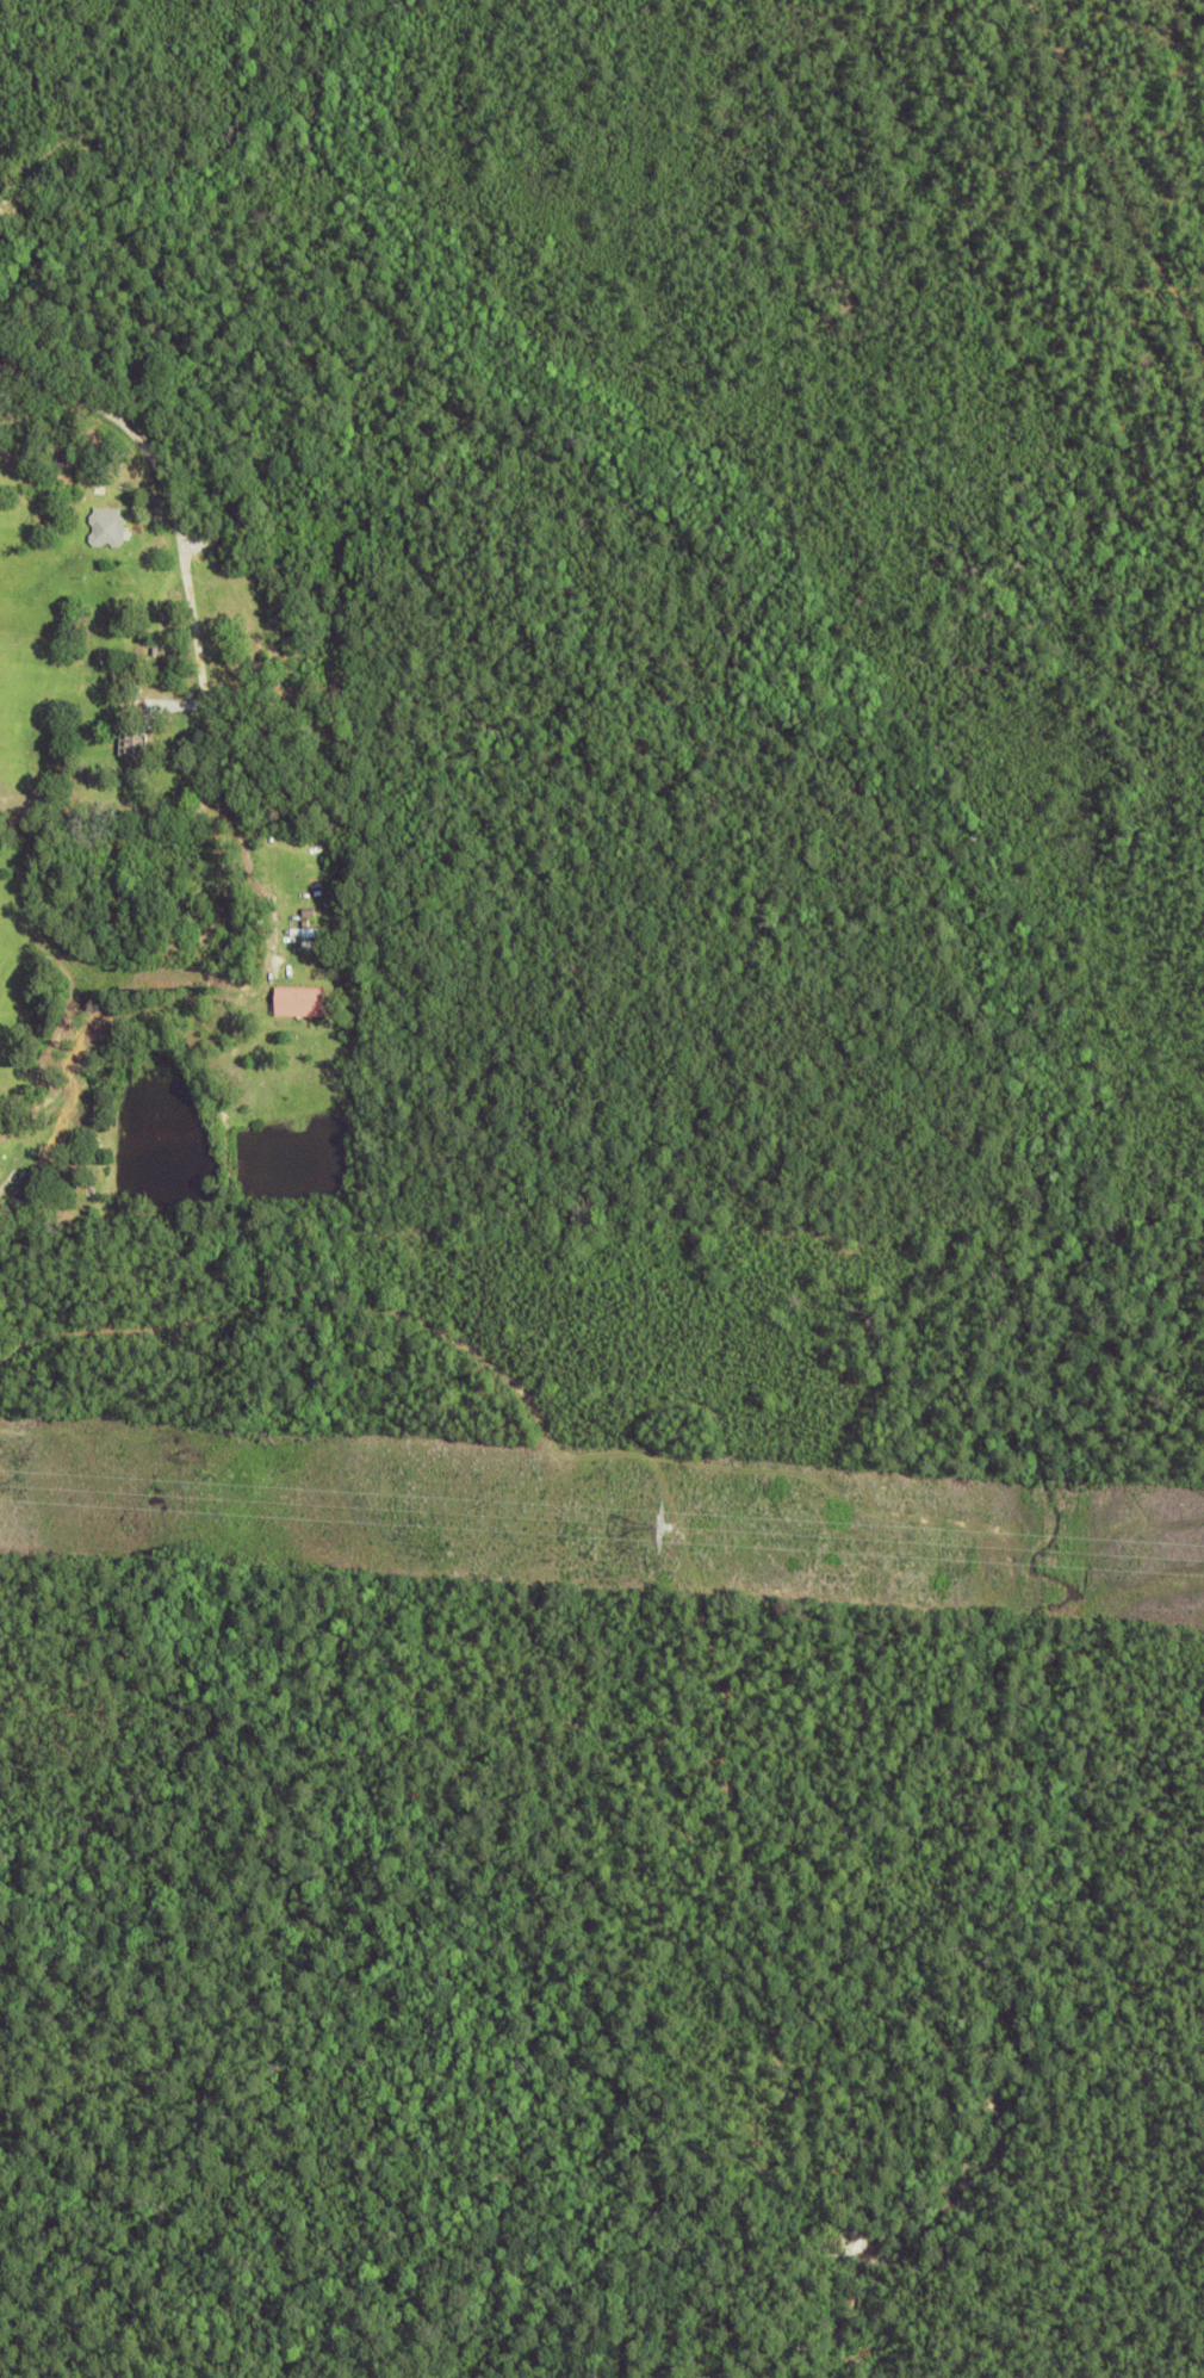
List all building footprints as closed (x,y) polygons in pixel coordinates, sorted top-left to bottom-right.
[(93,493),(94,485),(107,488),(105,496),(93,493)] [(113,544),(105,544),(103,547),(94,547),(92,544),(92,535),(95,535),(95,527),(92,524),(92,518),(95,514),(95,508),(124,508),(123,515),(126,519),(126,544),(122,549),(114,549),(113,547),(113,544)] [(104,590),(108,587),(119,602),(114,606),(104,590)] [(257,644),(265,642),(268,654),(262,656),(257,644)] [(120,757),(122,732),(149,733),(148,758),(120,757)] [(278,1018),(278,989),(325,989),(325,1018),(278,1018)]
